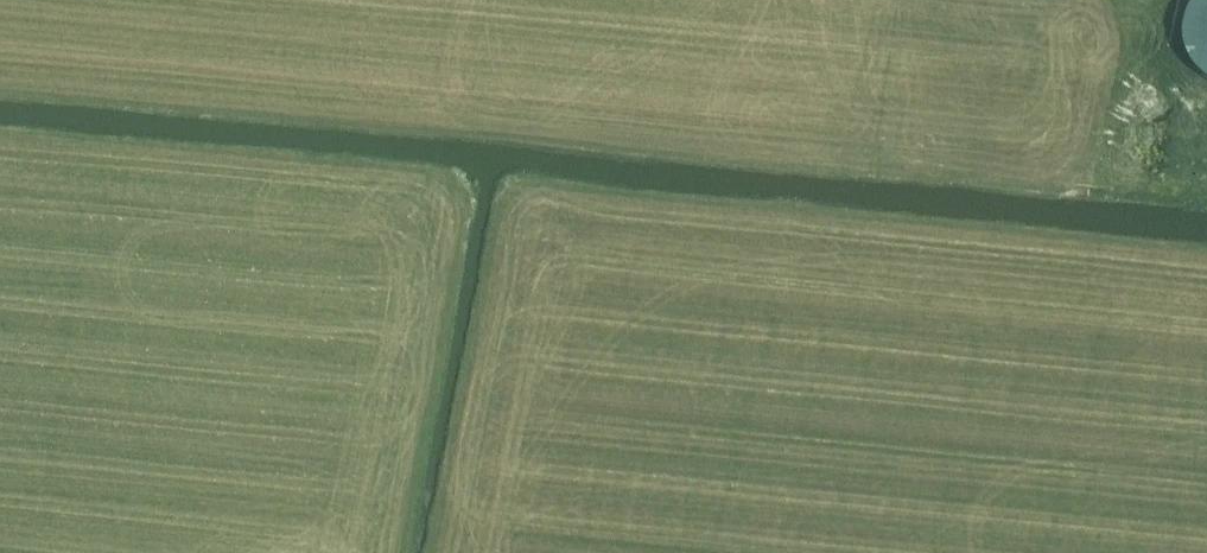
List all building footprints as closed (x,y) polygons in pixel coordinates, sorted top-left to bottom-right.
[(1206,87),(1206,0),(1201,0),(1190,12),(1182,32),(1182,53),(1191,72),(1206,86),(1206,87)]
